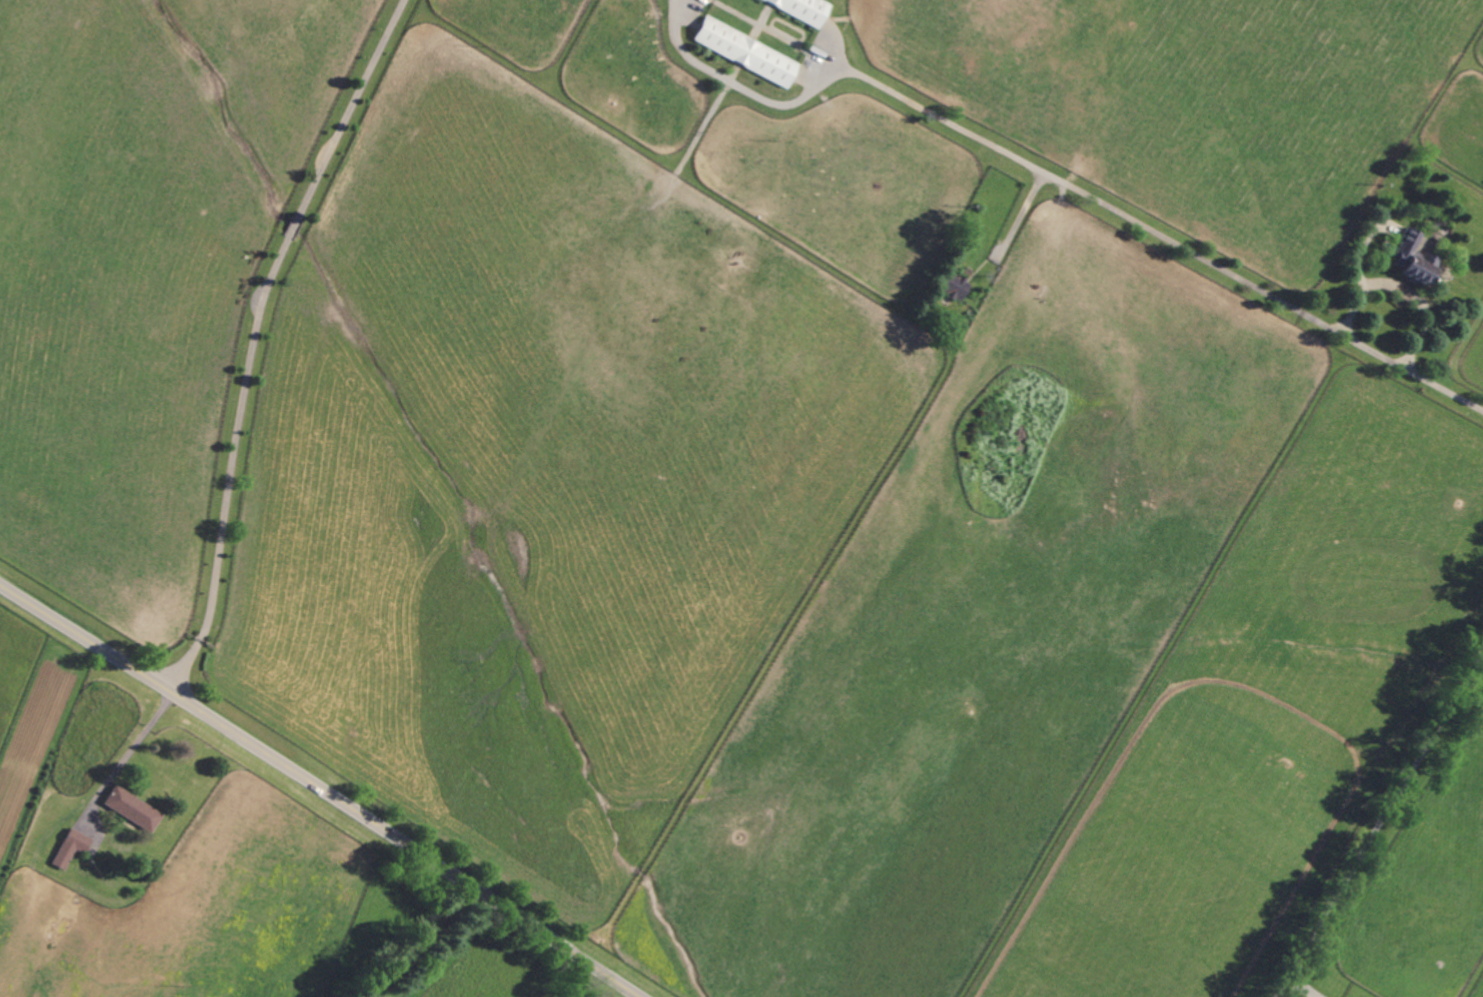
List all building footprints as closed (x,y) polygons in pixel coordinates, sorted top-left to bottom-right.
[(826,0),(760,0),(820,29),(832,3),(826,0)] [(800,64),(706,17),(693,42),(788,89),(800,64)] [(1423,232),(1408,225),(1390,266),(1430,283),(1440,260),(1416,249),(1423,232)] [(950,272),(942,292),(962,301),(971,281),(950,272)] [(150,832),(162,813),(114,785),(103,804),(150,832)] [(76,849),(85,854),(92,839),(70,828),(52,864),(65,871),(76,849)]
